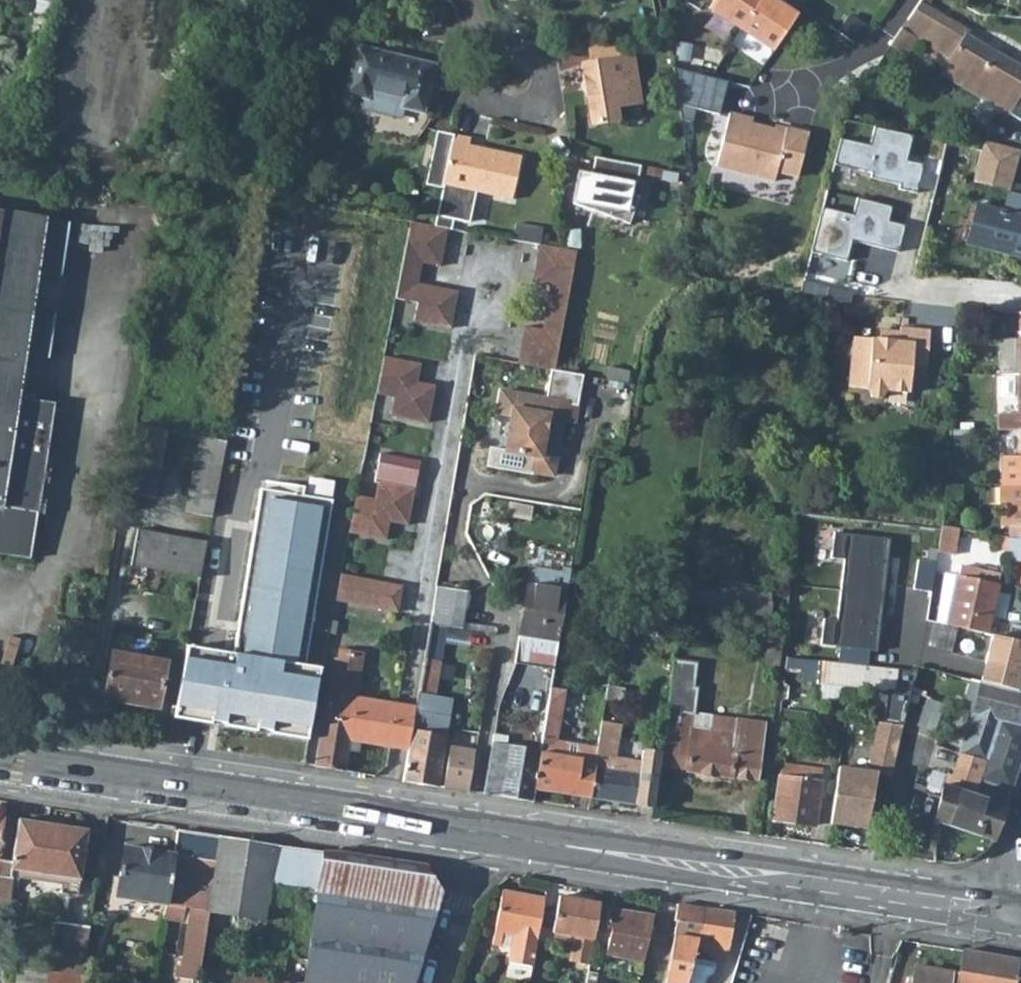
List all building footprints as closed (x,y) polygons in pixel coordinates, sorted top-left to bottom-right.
[(33,12),(48,16),(53,0),(37,0),(33,12)] [(775,0),(713,0),(708,8),(774,50),(797,14),(775,0)] [(940,14),(918,1),(889,45),(890,46),(897,49),(907,55),(916,38),(923,42),(940,14)] [(948,19),(940,14),(923,42),(932,47),(948,19)] [(948,19),(932,47),(950,58),(945,68),(946,69),(942,75),(996,106),(999,100),(1012,107),(1018,97),(1020,99),(1020,67),(965,35),(968,30),(948,19)] [(639,102),(629,42),(588,41),(591,62),(582,64),(584,76),(588,80),(590,90),(587,95),(591,124),(617,120),(614,106),(639,102)] [(690,44),(677,43),(673,66),(687,69),(690,44)] [(434,64),(357,45),(345,93),(367,99),(365,107),(399,115),(401,107),(422,113),(434,64)] [(897,49),(890,46),(876,71),(882,75),(897,49)] [(710,77),(672,67),(679,119),(691,122),(695,108),(717,114),(726,81),(710,77)] [(744,102),(746,82),(728,81),(726,100),(744,102)] [(751,120),(729,114),(715,166),(774,182),(776,171),(798,177),(809,134),(786,129),(785,133),(750,124),(751,120)] [(890,145),(892,133),(847,123),(844,135),(890,145)] [(441,184),(453,134),(436,130),(423,184),(440,188),(441,184)] [(469,139),(453,134),(441,184),(440,188),(431,225),(446,227),(448,219),(463,223),(471,191),(509,201),(519,158),(476,148),(473,150),(467,148),(467,145),(469,139)] [(941,155),(943,144),(915,138),(912,149),(941,155)] [(1020,151),(983,141),(981,150),(972,181),(986,185),(1008,191),(1020,151)] [(641,166),(595,157),(592,174),(584,173),(573,203),(629,224),(639,196),(631,193),(633,184),(637,185),(641,166)] [(889,185),(836,172),(836,174),(830,173),(828,181),(803,279),(826,285),(846,290),(861,294),(871,255),(856,251),(861,231),(876,235),(889,185)] [(977,205),(967,244),(1020,257),(1020,216),(977,205)] [(0,212),(0,553),(29,557),(36,513),(43,514),(45,500),(38,499),(40,482),(47,483),(49,469),(42,468),(52,402),(18,397),(44,218),(0,212)] [(68,222),(48,219),(40,273),(60,276),(68,222)] [(539,226),(514,221),(511,238),(536,243),(539,226)] [(447,229),(410,223),(395,299),(417,303),(414,321),(451,329),(458,292),(418,284),(422,263),(440,266),(447,229)] [(876,235),(861,231),(856,251),(871,255),(876,235)] [(577,252),(540,244),(533,281),(552,285),(544,330),(526,327),(519,364),(550,369),(556,370),(577,252)] [(972,308),(961,307),(960,322),(971,323),(972,308)] [(55,313),(34,310),(28,355),(48,358),(55,313)] [(1018,313),(1018,339),(1003,339),(1003,375),(1016,374),(1020,374),(1020,314),(1018,313)] [(929,330),(899,327),(899,331),(888,330),(878,339),(852,337),(848,387),(867,389),(870,397),(881,398),(886,390),(908,392),(911,365),(926,367),(929,330)] [(421,364),(384,357),(376,394),(394,397),(391,416),(428,423),(435,386),(417,382),(421,364)] [(629,371),(592,363),(591,369),(584,368),(583,375),(590,377),(590,375),(627,382),(629,371)] [(574,422),(582,375),(556,370),(550,369),(545,399),(500,391),(496,413),(511,416),(505,451),(533,456),(531,471),(552,475),(562,420),(574,422)] [(1016,374),(1017,414),(997,415),(997,430),(1009,430),(1020,430),(1020,374),(1016,374)] [(122,492),(153,497),(166,430),(135,424),(122,492)] [(1020,484),(1020,430),(1020,456),(1000,455),(1000,484),(1020,484)] [(198,436),(183,511),(211,517),(226,441),(198,436)] [(296,480),(288,524),(309,528),(318,484),(321,468),(299,463),(296,480)] [(415,489),(378,481),(374,499),(356,496),(349,533),(386,540),(389,522),(408,526),(415,489)] [(1000,484),(1000,525),(1009,525),(1008,537),(1020,539),(1020,484),(1000,484)] [(957,528),(941,525),(941,528),(936,552),(952,554),(957,528)] [(206,542),(137,529),(130,563),(199,576),(206,542)] [(880,648),(891,536),(836,531),(833,556),(849,557),(843,620),(826,618),(824,643),(880,648)] [(1008,537),(998,535),(995,549),(1006,551),(1008,537)] [(1008,537),(1006,551),(1008,559),(1020,561),(1020,539),(1008,537)] [(933,590),(937,567),(921,564),(917,587),(933,590)] [(999,574),(959,565),(957,576),(944,573),(936,622),(976,631),(986,633),(999,574)] [(571,567),(563,566),(563,571),(540,567),(537,567),(533,568),(531,570),(529,574),(519,634),(558,641),(562,616),(565,598),(569,580),(571,567)] [(393,586),(341,575),(338,588),(391,598),(393,586)] [(773,588),(726,581),(724,595),(682,589),(680,604),(693,606),(770,617),(772,602),(771,602),(773,588)] [(402,588),(393,586),(391,598),(400,600),(402,588)] [(468,592),(436,587),(432,606),(429,623),(445,626),(462,628),(468,592)] [(391,598),(338,588),(335,600),(388,610),(391,598)] [(400,600),(391,598),(388,610),(397,612),(400,600)] [(581,600),(565,598),(562,616),(578,618),(581,600)] [(269,604),(248,599),(245,610),(241,634),(262,638),(269,604)] [(693,606),(680,604),(679,618),(691,620),(693,606)] [(243,610),(227,606),(224,620),(241,624),(243,610)] [(217,611),(194,607),(193,618),(216,622),(217,611)] [(331,621),(318,619),(315,634),(328,636),(329,634),(331,621)] [(338,623),(331,621),(329,634),(335,635),(338,623)] [(445,626),(429,623),(424,659),(440,662),(445,626)] [(1007,638),(1020,641),(1020,627),(1010,625),(1007,638)] [(233,630),(222,628),(212,678),(215,688),(208,687),(207,693),(193,690),(196,676),(182,674),(176,701),(189,703),(188,707),(187,706),(181,745),(219,751),(223,732),(221,731),(239,645),(230,643),(233,630)] [(976,631),(972,647),(976,648),(972,668),(949,662),(945,665),(943,672),(968,679),(980,682),(1020,692),(1020,641),(1007,638),(986,633),(976,631)] [(263,758),(279,684),(279,680),(262,678),(265,666),(256,663),(262,638),(241,634),(239,645),(221,731),(223,732),(247,736),(243,754),(263,758)] [(328,637),(314,634),(308,664),(322,667),(328,637)] [(558,641),(519,634),(514,659),(514,662),(553,668),(558,641)] [(782,638),(768,637),(764,664),(779,665),(780,656),(782,638)] [(364,652),(341,648),(339,658),(336,658),(330,694),(327,693),(314,766),(343,770),(347,748),(357,749),(358,739),(390,744),(397,705),(356,698),(364,652)] [(165,662),(111,651),(102,698),(156,709),(165,662)] [(304,656),(285,652),(284,657),(302,661),(304,656)] [(302,661),(284,657),(279,684),(263,758),(292,762),(305,689),(296,688),(302,661)] [(818,660),(786,657),(785,670),(803,672),(802,681),(816,682),(816,683),(887,691),(883,721),(903,724),(912,686),(914,670),(898,668),(898,670),(818,661),(818,660)] [(915,658),(900,657),(898,668),(914,670),(915,658)] [(415,708),(416,711),(408,748),(403,774),(402,780),(437,786),(444,745),(450,716),(448,716),(451,698),(434,695),(440,662),(424,659),(415,708)] [(696,663),(673,660),(660,754),(659,765),(685,769),(685,771),(730,777),(731,776),(755,779),(763,723),(693,713),(697,688),(693,687),(696,663)] [(945,665),(936,663),(935,670),(943,672),(945,665)] [(980,682),(968,679),(963,708),(973,711),(980,682)] [(980,682),(973,711),(999,718),(1020,723),(1020,692),(980,682)] [(565,689),(550,686),(540,750),(534,788),(575,794),(576,786),(590,789),(597,747),(557,740),(565,689)] [(621,690),(607,688),(605,699),(620,701),(621,690)] [(942,704),(925,699),(917,726),(934,731),(942,704)] [(405,707),(397,705),(390,744),(397,746),(408,748),(415,708),(405,707)] [(999,718),(973,711),(951,775),(947,774),(941,787),(938,807),(932,823),(937,826),(933,861),(949,863),(950,855),(957,852),(984,838),(992,841),(993,839),(1011,788),(978,777),(999,718)] [(999,718),(978,777),(1011,788),(1020,758),(1020,723),(999,718)] [(622,724),(601,721),(597,747),(590,789),(589,796),(653,806),(659,765),(660,754),(643,751),(641,760),(617,756),(619,747),(622,724)] [(883,721),(877,721),(867,770),(878,771),(892,773),(903,724),(883,721)] [(507,735),(492,733),(483,792),(532,800),(534,788),(540,750),(505,745),(507,735)] [(474,750),(450,745),(443,787),(467,791),(474,750)] [(817,763),(811,763),(811,768),(780,764),(772,819),(814,825),(818,796),(827,797),(830,776),(821,775),(822,770),(817,769),(817,763)] [(838,766),(829,823),(866,828),(878,771),(867,770),(838,766)] [(590,789),(576,786),(575,794),(589,796),(590,789)] [(19,819),(11,869),(80,879),(88,829),(19,819)] [(167,904),(165,915),(169,920),(188,923),(182,965),(201,968),(204,949),(210,913),(222,839),(179,832),(175,855),(167,904)] [(957,852),(950,855),(949,863),(957,863),(966,861),(974,857),(982,852),(988,846),(992,841),(984,838),(957,852)] [(222,839),(210,913),(222,915),(264,923),(271,883),(277,847),(222,839)] [(104,843),(99,872),(118,876),(115,896),(167,904),(175,855),(104,843)] [(271,883),(310,889),(308,899),(316,905),(307,966),(305,982),(412,982),(440,893),(422,865),(339,852),(311,852),(277,847),(271,883)] [(7,923),(13,879),(0,877),(0,922),(7,923)] [(511,963),(532,967),(545,898),(502,891),(493,945),(514,947),(511,963)] [(559,896),(553,934),(573,938),(569,961),(589,965),(594,941),(594,939),(601,903),(559,896)] [(672,902),(668,930),(676,931),(664,982),(688,982),(694,959),(698,943),(703,907),(672,902)] [(709,976),(714,973),(717,963),(727,964),(735,912),(703,907),(698,943),(694,959),(688,982),(707,982),(709,976)] [(610,928),(606,953),(645,959),(654,915),(610,908),(607,928),(610,928)] [(210,913),(204,949),(216,951),(222,915),(210,913)] [(56,924),(49,972),(82,976),(88,929),(56,924)] [(1018,960),(964,950),(957,974),(954,982),(1014,982),(1018,960)] [(957,974),(912,967),(910,981),(903,981),(903,982),(954,982),(957,974)] [(19,968),(17,982),(47,982),(49,972),(19,968)] [(588,970),(586,982),(605,982),(607,974),(588,970)] [(47,982),(54,982),(81,982),(82,976),(49,972),(47,982)]
